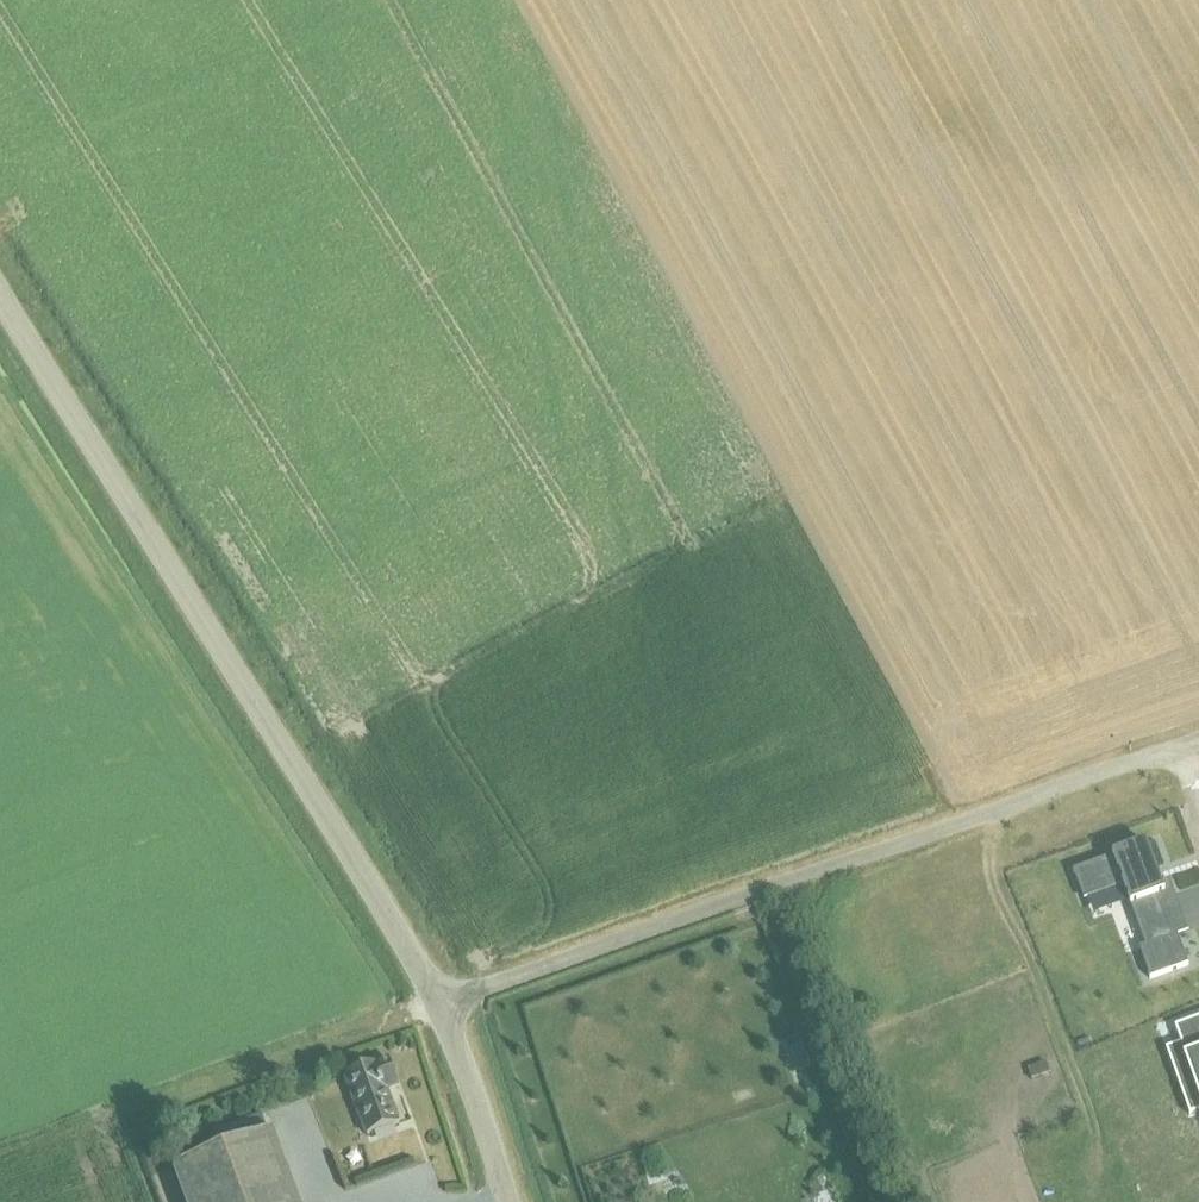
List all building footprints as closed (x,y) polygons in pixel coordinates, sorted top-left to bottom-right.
[(1088,866),(1073,872),(1074,874),(1076,873),(1080,882),(1083,890),(1086,897),(1100,891),(1100,892),(1123,884),(1126,883),(1134,902),(1149,945),(1145,946),(1145,947),(1141,948),(1141,949),(1140,949),(1149,974),(1149,975),(1150,979),(1188,966),(1183,950),(1178,937),(1177,936),(1158,943),(1153,929),(1152,924),(1165,919),(1181,914),(1181,913),(1178,905),(1175,896),(1174,895),(1175,895),(1170,881),(1161,884),(1158,886),(1154,887),(1154,884),(1151,876),(1149,872),(1149,871),(1154,870),(1154,869),(1150,857),(1146,846),(1145,845),(1140,847),(1135,849),(1128,851),(1122,854),(1119,855),(1116,856),(1113,857),(1110,858),(1107,859),(1088,866)] [(1172,1051),(1172,1053),(1175,1059),(1185,1087),(1190,1085),(1197,1083),(1198,1082),(1198,1086),(1198,1018),(1175,1027),(1178,1035),(1181,1044),(1183,1049),(1182,1049),(1174,1052),(1174,1050),(1172,1051)] [(802,1046),(791,1051),(800,1074),(812,1069),(802,1046)] [(387,1090),(399,1086),(389,1059),(377,1064),(377,1063),(345,1075),(367,1135),(399,1123),(387,1090)] [(262,1116),(212,1134),(218,1151),(268,1132),(262,1116)] [(186,1201),(298,1201),(272,1131),(173,1166),(186,1201)]
